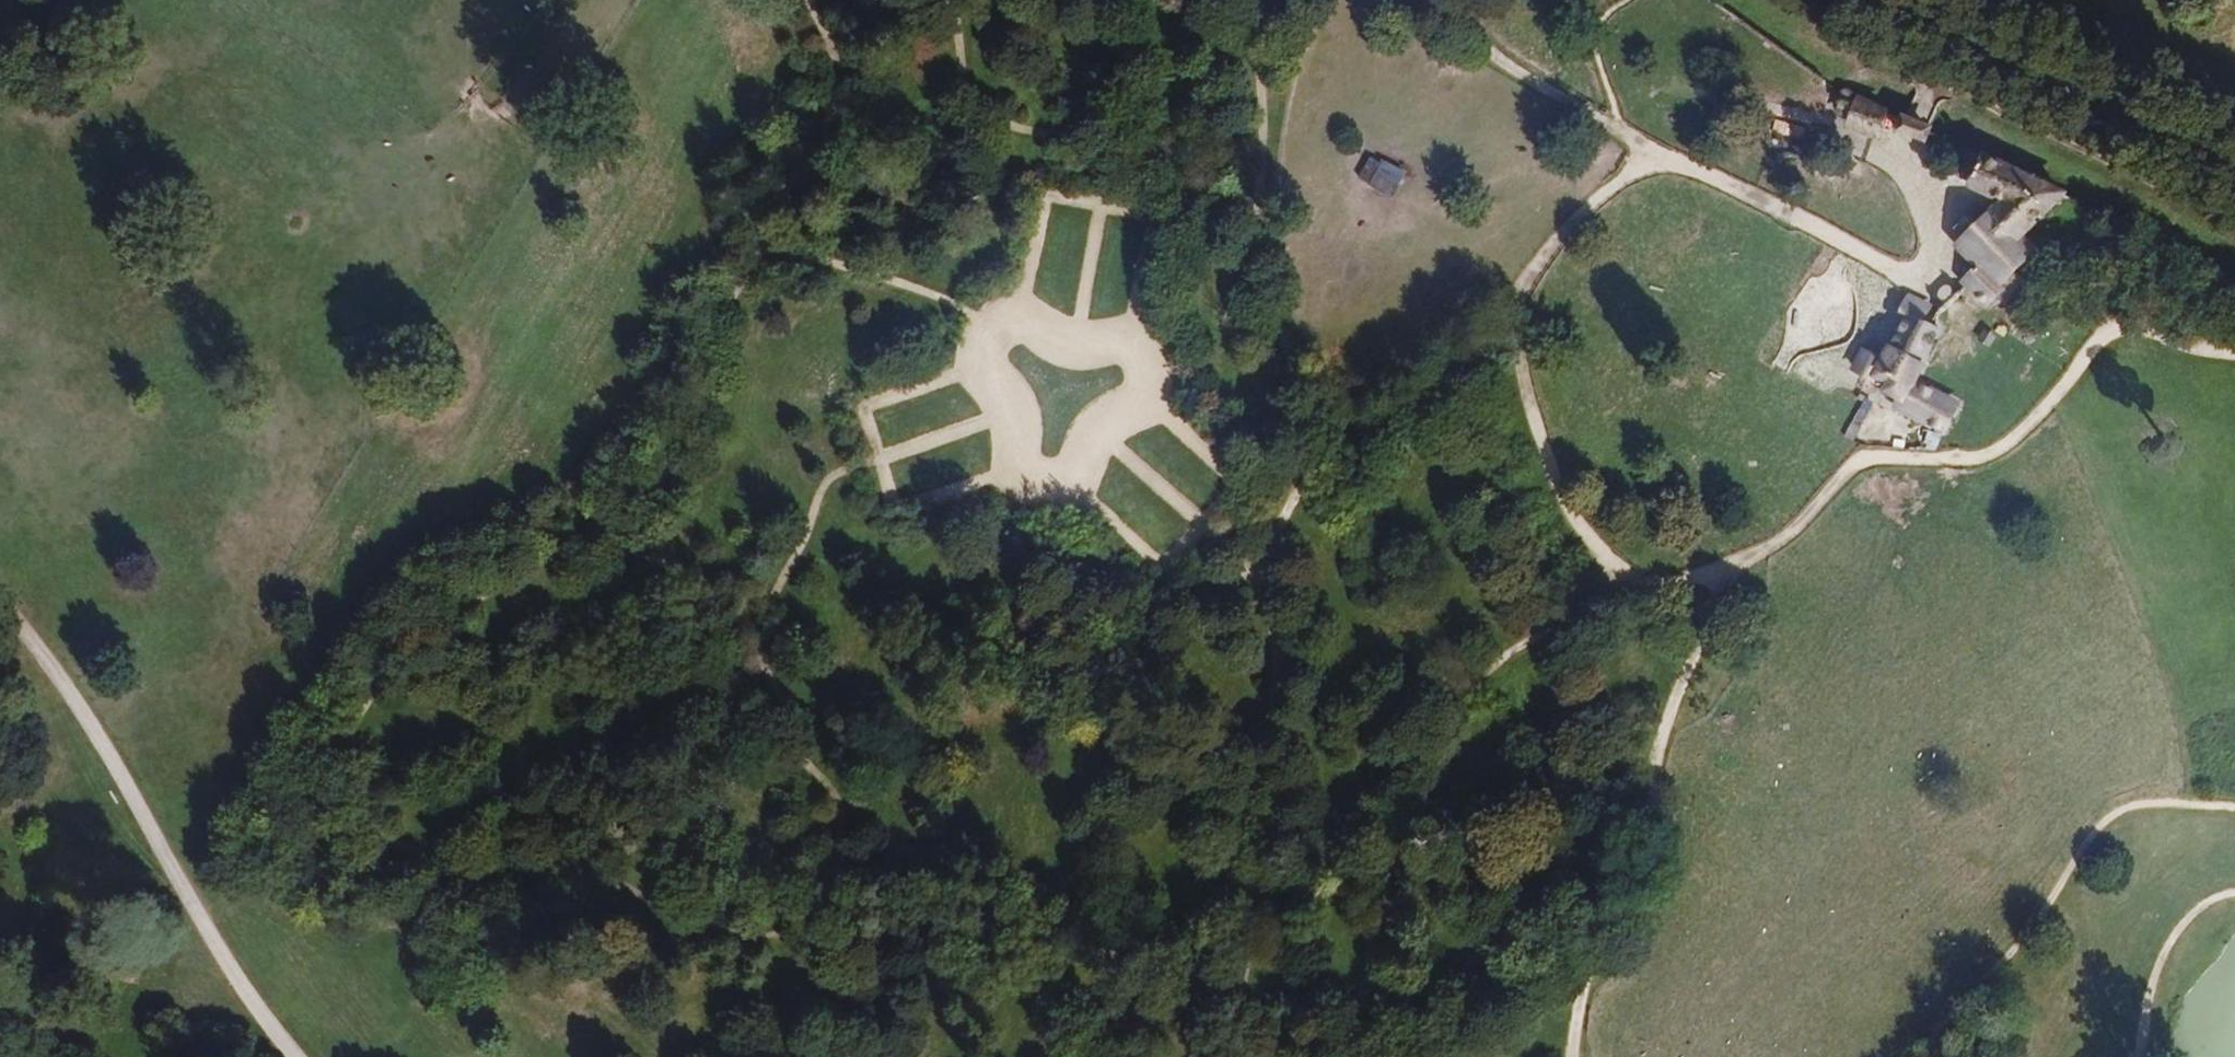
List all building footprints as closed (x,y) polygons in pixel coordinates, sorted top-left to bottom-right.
[(1837,87),(1825,117),(1840,123),(1849,94),(1837,87)] [(1840,123),(1838,127),(1859,135),(1872,139),(1883,107),(1849,94),(1840,123)] [(1997,197),(1988,205),(1978,212),(1972,205),(1947,227),(1955,234),(1946,245),(1965,263),(1952,278),(1962,285),(1972,292),(1985,279),(1994,287),(2031,249),(2021,238),(2074,188),(1983,149),(1966,185),(1997,197)] [(1370,158),(1358,182),(1392,200),(1406,172),(1382,160),(1380,163),(1370,158)] [(1926,304),(1899,294),(1889,311),(1894,315),(1873,354),(1857,349),(1845,371),(1866,380),(1856,399),(1869,405),(1936,438),(1954,401),(1911,375),(1935,326),(1928,322),(1919,316),(1926,304)]
